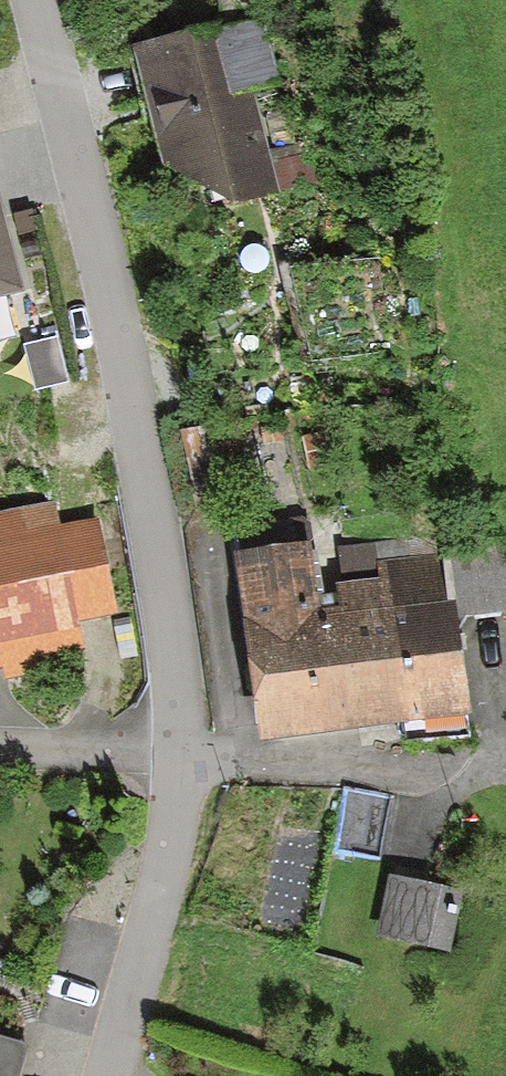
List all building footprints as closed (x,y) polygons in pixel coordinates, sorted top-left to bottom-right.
[(236,19),(129,47),(163,165),(235,204),(283,192),(256,85),(276,80),(261,19),(237,25),(236,19)] [(26,286),(0,196),(0,294),(26,286)] [(58,333),(24,342),(36,387),(70,378),(58,333)] [(3,667),(6,677),(56,666),(83,646),(78,627),(121,617),(98,516),(62,524),(58,499),(0,511),(0,668),(3,667)] [(241,581),(265,744),(471,715),(455,599),(446,600),(436,530),(344,543),(349,584),(322,588),(316,540),(237,552),(241,581)] [(505,613),(505,587),(504,549),(455,551),(457,615),(505,613)] [(455,890),(383,880),(376,936),(447,946),(455,890)] [(28,1048),(0,1040),(0,1075),(20,1075),(28,1048)]
